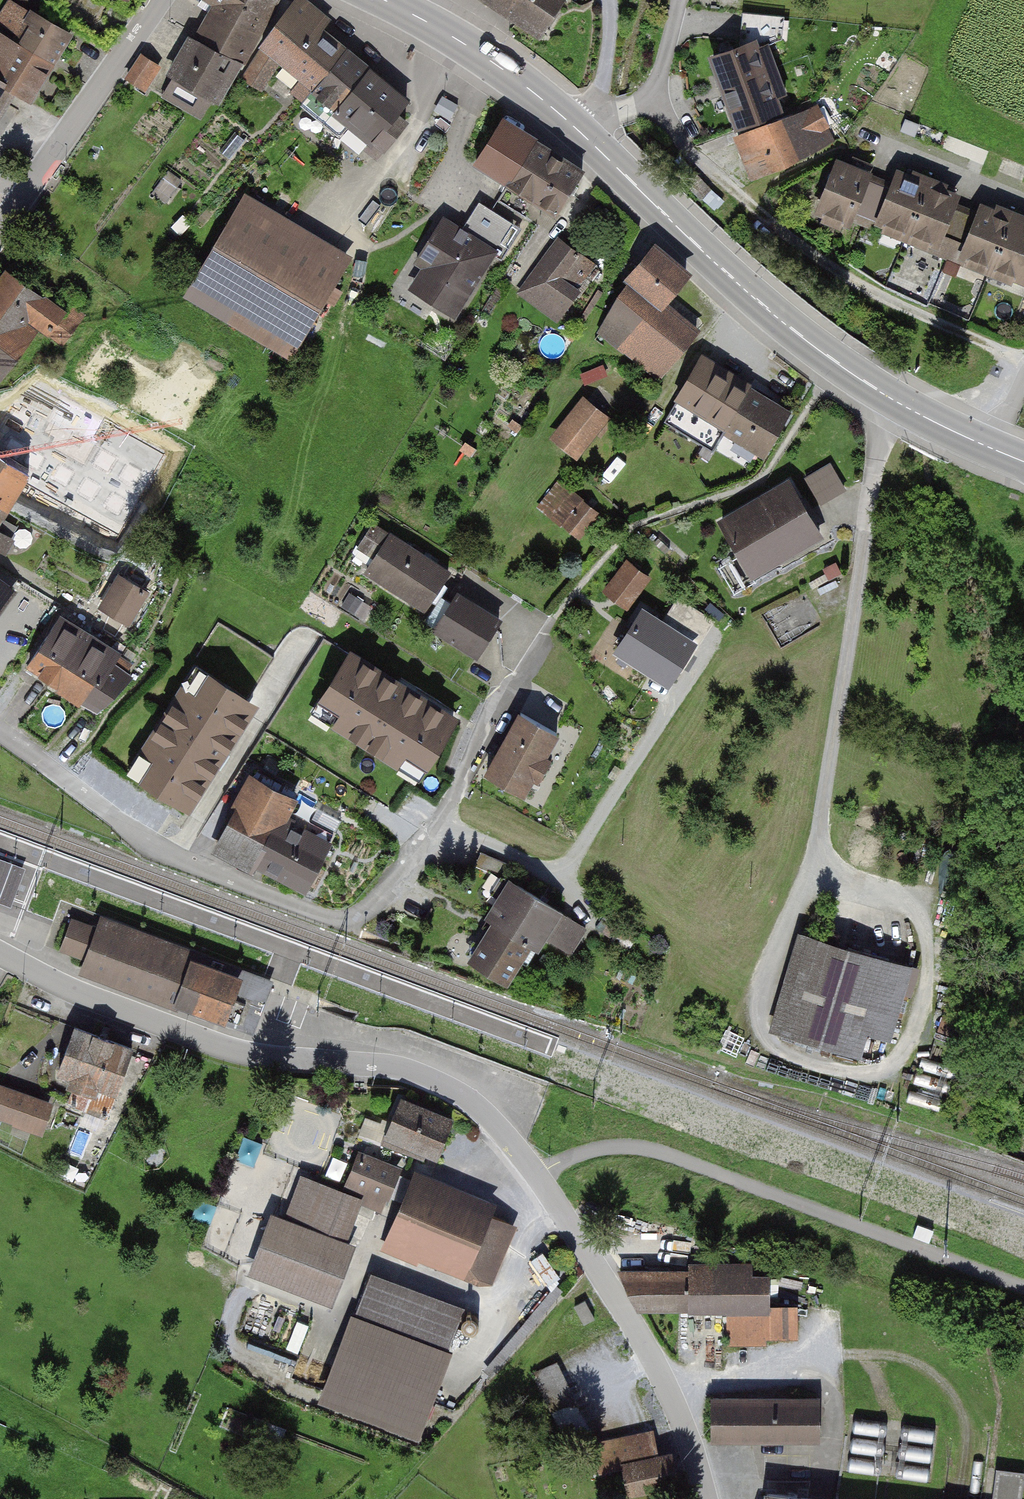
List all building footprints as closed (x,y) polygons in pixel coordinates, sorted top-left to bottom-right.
[(69,34),(11,0),(10,0),(0,18),(0,82),(6,85),(28,99),(69,34)] [(196,113),(207,94),(213,97),(235,59),(242,62),(277,0),(209,0),(215,4),(164,94),(196,113)] [(301,0),(293,0),(247,68),(268,81),(280,59),(302,78),(291,92),(302,101),(344,52),(320,32),(327,22),(301,0)] [(541,35),(564,0),(488,0),(541,35)] [(738,47),(713,56),(738,129),(779,113),(756,48),(782,39),(784,17),(742,12),(738,47)] [(370,143),(381,151),(405,123),(395,114),(406,101),(344,52),(302,101),(339,132),(350,118),(374,138),(370,143)] [(127,78),(144,88),(150,78),(147,76),(155,64),(141,55),(127,78)] [(779,119),(738,136),(754,176),(795,159),(834,137),(819,107),(779,119)] [(581,176),(501,124),(475,164),(555,216),(581,176)] [(813,210),(847,224),(869,174),(836,159),(813,210)] [(932,246),(955,194),(898,169),(875,221),(932,246)] [(348,257),(239,197),(182,299),(292,359),(348,257)] [(1023,274),(1023,221),(980,201),(955,258),(1019,286),(1023,274)] [(432,271),(419,292),(454,314),(491,254),(500,259),(518,229),(483,208),(467,234),(442,219),(417,261),(432,271)] [(562,241),(530,286),(562,308),(593,262),(562,241)] [(634,272),(609,313),(650,346),(641,358),(659,374),(697,332),(662,305),(686,273),(655,249),(634,272)] [(6,271),(0,280),(0,379),(33,333),(21,324),(28,314),(50,330),(63,312),(6,271)] [(764,463),(796,407),(701,352),(669,408),(764,463)] [(593,388),(556,434),(583,456),(620,409),(593,388)] [(146,490),(160,446),(125,435),(111,479),(146,490)] [(1,550),(15,526),(0,517),(28,473),(0,455),(0,550),(1,550)] [(804,476),(820,505),(848,489),(832,461),(804,476)] [(601,514),(559,482),(536,513),(577,544),(601,514)] [(721,521),(752,574),(819,534),(788,482),(721,521)] [(366,567),(426,601),(449,563),(389,528),(366,567)] [(607,592),(631,608),(657,569),(633,553),(607,592)] [(116,575),(97,605),(119,618),(137,587),(116,575)] [(8,586),(0,580),(0,596),(8,586)] [(500,621),(450,593),(425,636),(475,664),(500,621)] [(617,650),(667,682),(692,643),(642,611),(617,650)] [(61,614),(27,665),(100,713),(135,662),(61,614)] [(348,653),(310,715),(421,781),(458,719),(348,653)] [(125,772),(188,813),(258,707),(195,665),(125,772)] [(487,776),(522,796),(573,707),(538,687),(487,776)] [(215,845),(302,891),(325,848),(276,822),(287,801),(249,780),(215,845)] [(2,892),(14,897),(24,872),(12,868),(0,863),(0,891),(2,892)] [(492,923),(469,958),(505,981),(526,948),(531,951),(544,931),(569,947),(582,927),(510,880),(485,918),(492,923)] [(248,1029),(269,974),(100,910),(95,923),(83,956),(78,968),(178,1006),(179,1003),(248,1029)] [(95,923),(71,914),(59,947),(83,956),(95,923)] [(793,929),(770,1019),(896,1051),(918,961),(793,929)] [(70,1029),(54,1077),(117,1098),(133,1050),(70,1029)] [(41,1141),(54,1103),(0,1085),(0,1127),(41,1141)] [(401,1099),(384,1141),(411,1152),(414,1145),(437,1154),(451,1120),(401,1099)] [(395,1171),(360,1157),(344,1195),(379,1209),(395,1171)] [(412,1183),(384,1248),(417,1262),(421,1253),(486,1280),(510,1224),(431,1190),(435,1182),(423,1177),(420,1186),(412,1183)] [(275,1218),(257,1265),(327,1291),(344,1244),(326,1237),(342,1196),(307,1182),(291,1224),(275,1218)] [(620,1271),(637,1307),(726,1306),(728,1335),(796,1334),(796,1306),(767,1306),(765,1277),(751,1277),(751,1271),(620,1271)] [(457,1305),(364,1272),(349,1312),(442,1347),(457,1305)] [(574,1306),(583,1323),(594,1318),(584,1300),(574,1306)] [(449,1350),(349,1312),(315,1401),(415,1439),(449,1350)] [(556,1363),(534,1373),(568,1443),(589,1433),(556,1363)] [(711,1398),(711,1437),(818,1437),(819,1398),(711,1398)] [(594,1445),(599,1469),(625,1464),(630,1490),(674,1481),(669,1455),(658,1457),(653,1433),(594,1445)] [(998,1470),(994,1498),(1019,1498),(1022,1473),(998,1470)] [(760,1491),(758,1498),(819,1498),(760,1491)]
